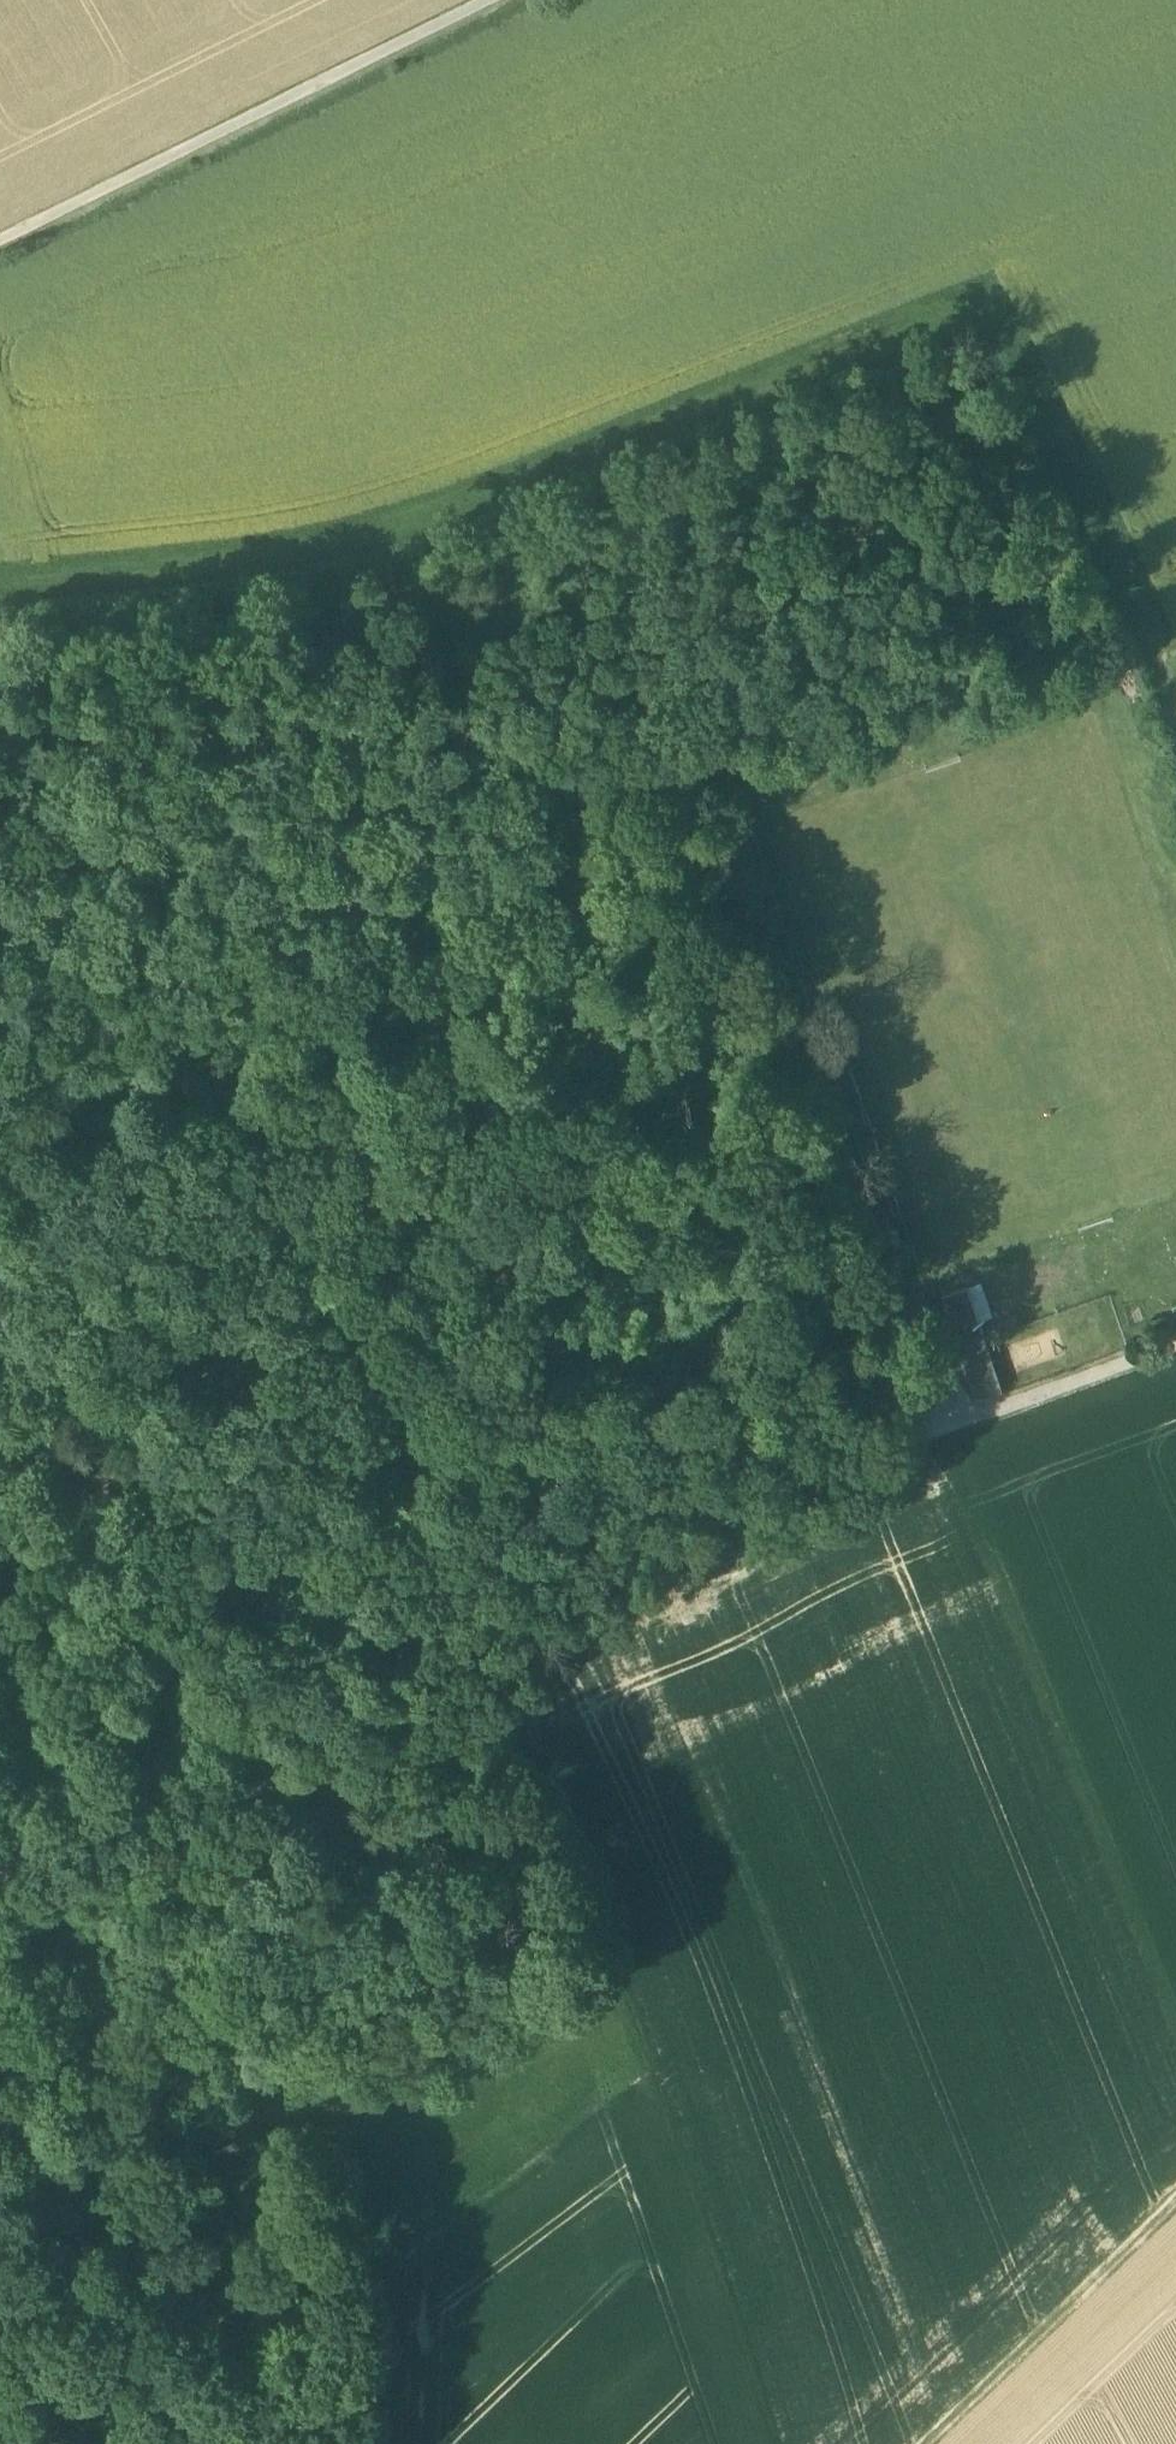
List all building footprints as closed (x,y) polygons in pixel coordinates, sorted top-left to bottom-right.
[(1002,1389),(967,1286),(944,1294),(942,1294),(977,1398),(1001,1390),(1002,1389)] [(1013,1311),(990,1320),(998,1342),(1021,1334),(1013,1311)]
